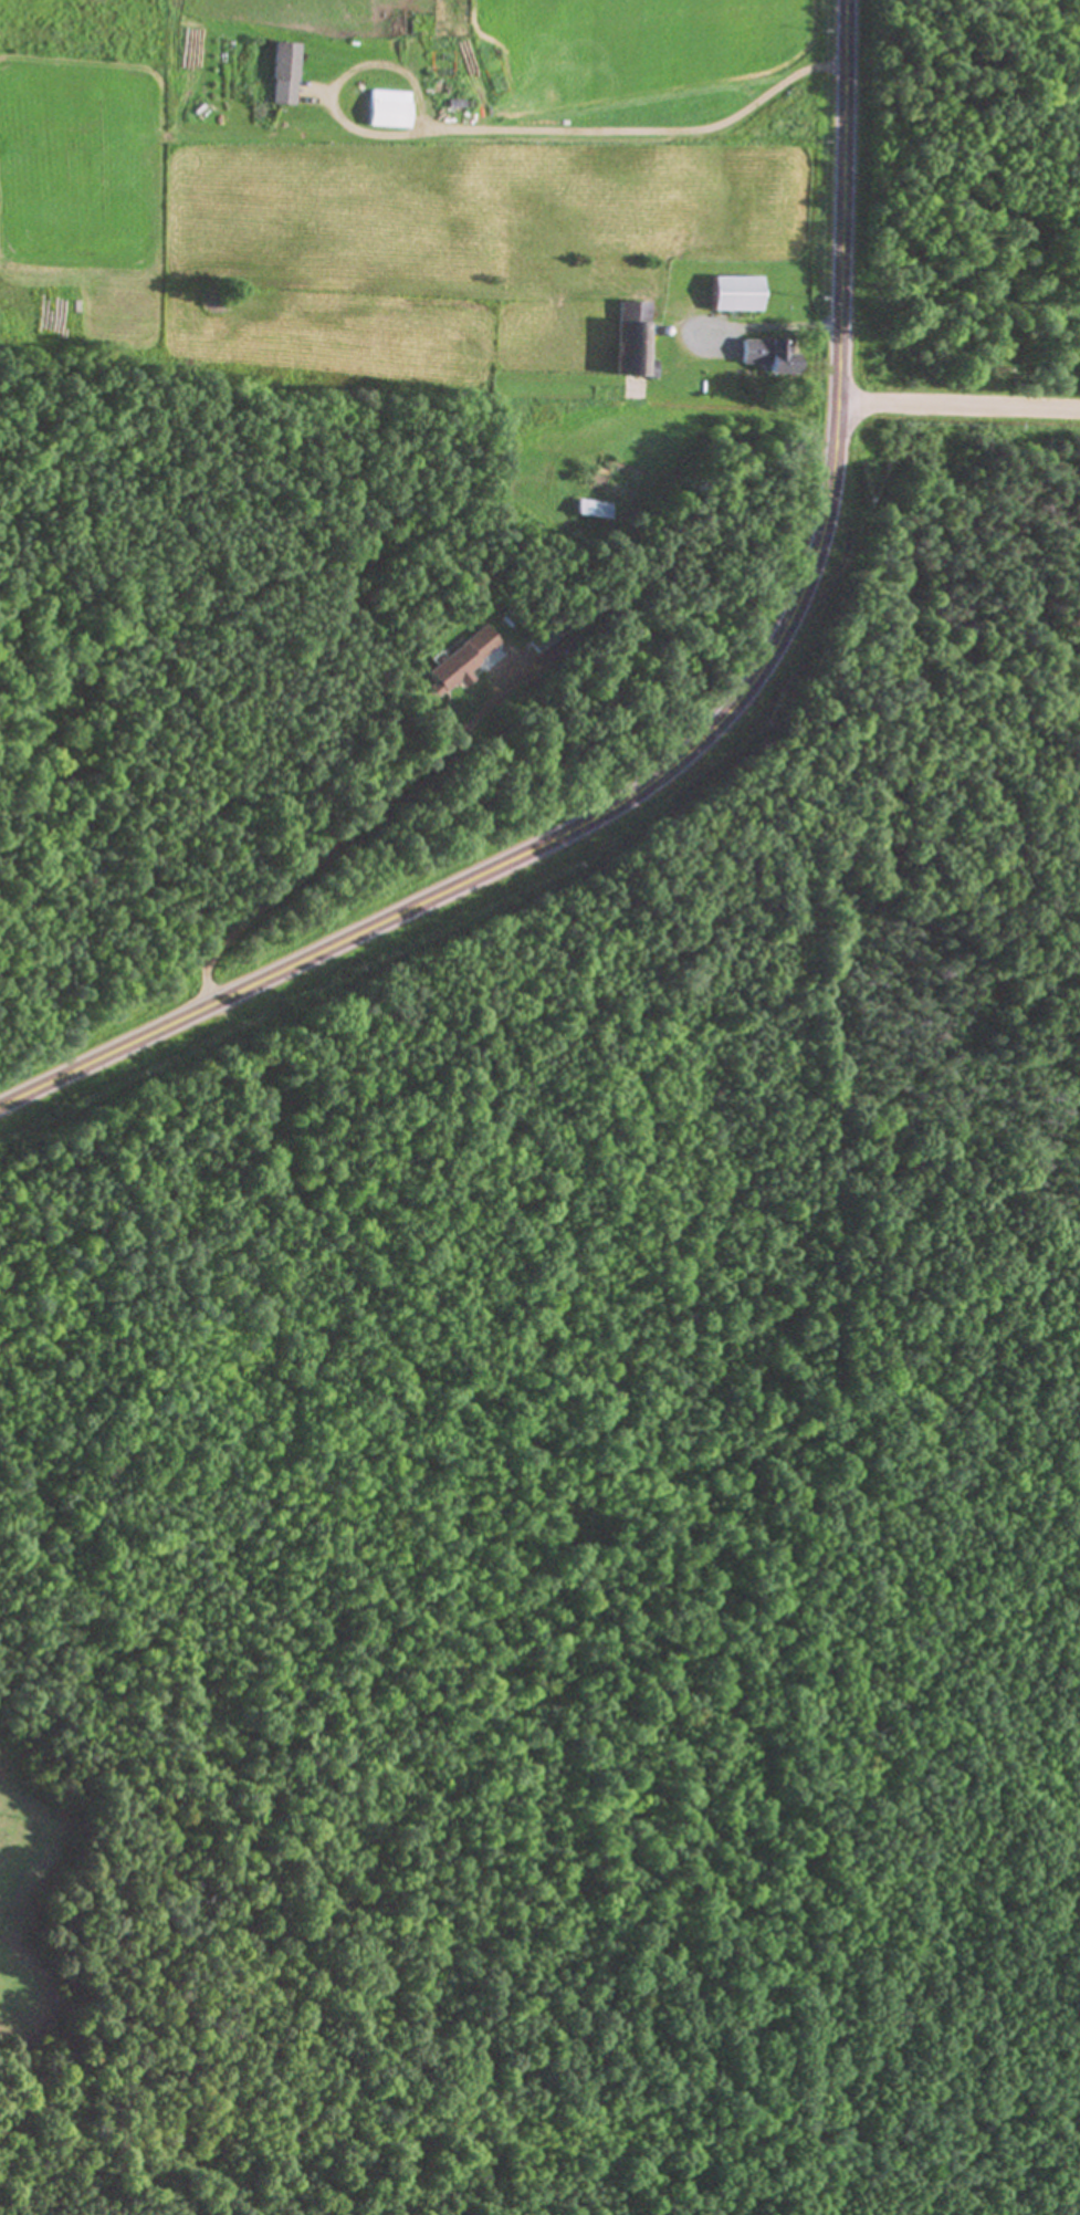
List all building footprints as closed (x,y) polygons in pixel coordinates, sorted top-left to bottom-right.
[(272,105),(296,106),(299,44),(274,43),(272,105)] [(411,91),(370,91),(370,128),(411,128),(411,91)] [(714,313),(763,313),(763,277),(714,277),(714,313)] [(649,376),(651,303),(620,303),(619,375),(649,376)] [(743,365),(770,365),(770,376),(798,376),(799,354),(789,354),(789,341),(744,340),(743,365)] [(610,502),(571,499),(570,514),(609,517),(610,502)] [(501,645),(485,625),(426,671),(442,693),(456,682),(462,689),(473,680),(466,672),(501,645)]
